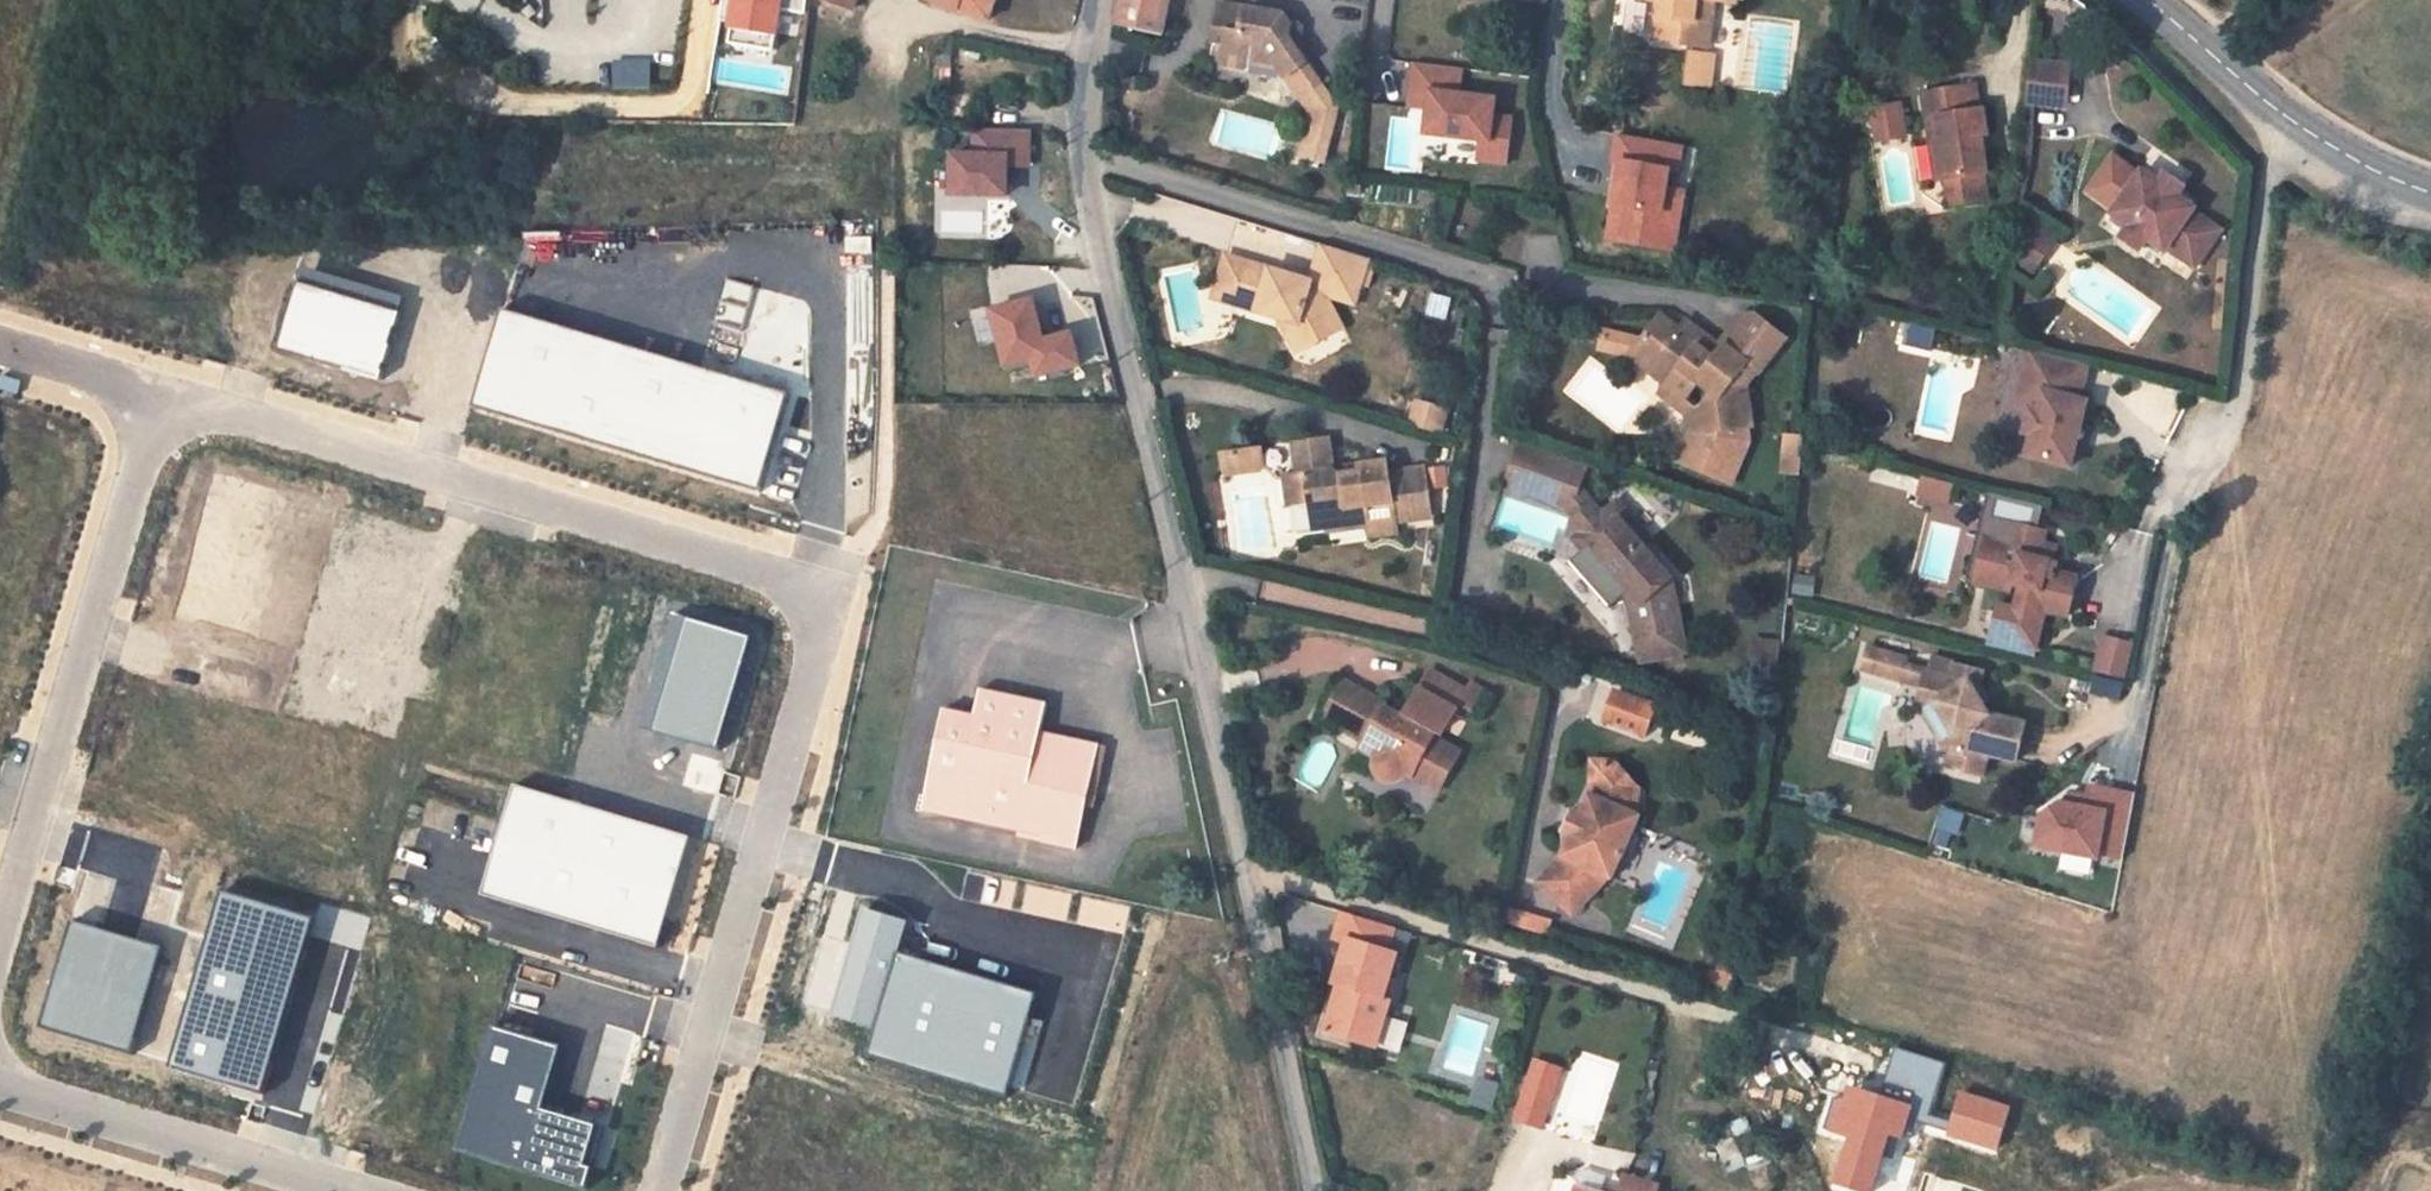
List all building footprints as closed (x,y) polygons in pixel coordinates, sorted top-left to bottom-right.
[(734,24),(779,31),(783,0),(738,0),(734,24)] [(853,13),(857,0),(856,0),(815,0),(853,13)] [(961,10),(964,0),(928,0),(961,10)] [(961,10),(990,20),(996,0),(964,0),(961,10)] [(1161,37),(1168,0),(1122,0),(1116,27),(1161,37)] [(1230,0),(1215,0),(1207,44),(1221,44),(1217,70),(1242,75),(1243,66),(1271,70),(1305,111),(1294,157),(1322,165),(1337,108),(1333,95),(1322,80),(1313,63),(1297,51),(1301,22),(1287,11),(1230,0)] [(1660,1),(1655,41),(1708,48),(1715,2),(1725,2),(1725,0),(1647,0),(1660,1)] [(651,88),(651,59),(615,58),(615,87),(651,88)] [(1708,61),(1693,59),(1691,82),(1706,83),(1708,61)] [(2067,66),(2031,62),(2026,104),(2063,108),(2067,66)] [(1496,99),(1459,95),(1460,84),(1462,69),(1413,63),(1411,81),(1419,82),(1416,105),(1428,107),(1425,131),(1480,137),(1477,158),(1507,161),(1513,115),(1494,112),(1496,99)] [(1976,87),(1932,94),(1935,120),(1926,121),(1930,146),(1936,145),(1942,182),(1945,182),(1951,181),(1955,206),(1988,202),(1984,177),(1988,176),(1982,138),(1989,137),(1984,111),(1980,111),(1976,87)] [(1932,94),(1923,95),(1926,121),(1935,120),(1932,94)] [(1876,142),(1910,134),(1901,98),(1867,106),(1876,142)] [(958,156),(955,196),(1010,199),(1012,168),(1033,170),(1035,134),(980,131),(979,158),(958,156)] [(1672,212),(1683,146),(1617,134),(1612,160),(1621,161),(1608,240),(1665,249),(1677,251),(1683,214),(1672,212)] [(2087,194),(2115,213),(2140,175),(2113,156),(2087,194)] [(2115,213),(2112,216),(2130,228),(2127,230),(2147,244),(2148,242),(2166,253),(2168,250),(2196,270),(2222,231),(2194,212),(2196,209),(2181,199),(2159,184),(2142,172),(2140,175),(2115,213)] [(2181,199),(2187,189),(2165,175),(2159,184),(2181,199)] [(1949,207),(1955,206),(1951,181),(1945,182),(1949,207)] [(1363,188),(1349,187),(1349,196),(1363,197),(1363,188)] [(2108,223),(2125,234),(2127,230),(2130,228),(2112,216),(2108,223)] [(2032,224),(2010,258),(2032,275),(2055,241),(2032,224)] [(2144,248),(2147,244),(2127,230),(2125,234),(2122,239),(2141,252),(2144,248)] [(2148,242),(2147,244),(2144,248),(2161,260),(2166,253),(2148,242)] [(1239,307),(1279,320),(1300,326),(1312,348),(1344,330),(1325,297),(1355,306),(1369,260),(1323,246),(1311,283),(1309,290),(1302,288),(1298,279),(1252,265),(1227,257),(1214,300),(1239,307)] [(1311,283),(1298,279),(1302,288),(1309,290),(1311,283)] [(402,312),(299,281),(279,350),(382,380),(402,312)] [(1044,346),(1035,304),(995,313),(1007,368),(1033,363),(1037,382),(1080,373),(1076,352),(1073,340),(1044,346)] [(762,493),(791,395),(503,309),(474,408),(762,493)] [(1661,318),(1630,357),(1666,387),(1661,395),(1678,409),(1688,396),(1698,385),(1714,398),(1704,409),(1707,435),(1747,429),(1752,429),(1746,386),(1757,372),(1759,375),(1786,339),(1757,316),(1749,316),(1722,350),(1715,360),(1698,348),(1706,337),(1687,322),(1679,331),(1661,318)] [(1300,326),(1279,320),(1299,355),(1312,348),(1300,326)] [(1906,325),(1901,344),(1929,351),(1934,332),(1906,325)] [(1722,350),(1706,337),(1698,348),(1715,360),(1722,350)] [(2029,351),(2021,387),(2035,391),(2030,411),(2025,434),(2032,435),(2027,456),(2070,467),(2086,402),(2079,400),(2087,366),(2029,351)] [(0,374),(0,391),(17,395),(22,381),(0,374)] [(2021,387),(2016,408),(2030,411),(2035,391),(2021,387)] [(1678,409),(1687,415),(1704,409),(1689,397),(1688,396),(1678,409)] [(1416,405),(1410,427),(1438,436),(1445,413),(1416,405)] [(1707,435),(1704,409),(1687,415),(1690,437),(1707,435)] [(1707,435),(1690,437),(1680,468),(1734,487),(1749,445),(1747,429),(1707,435)] [(1803,435),(1788,434),(1785,473),(1800,474),(1803,435)] [(1328,442),(1299,446),(1302,463),(1296,464),(1298,477),(1286,479),(1289,507),(1310,504),(1325,510),(1328,528),(1328,533),(1367,527),(1395,524),(1414,522),(1406,472),(1388,474),(1386,462),(1356,467),(1358,474),(1333,477),(1333,471),(1328,442)] [(1261,451),(1249,453),(1251,474),(1260,472),(1264,468),(1261,451)] [(1249,453),(1221,456),(1225,477),(1251,474),(1249,453)] [(1356,467),(1333,471),(1333,477),(1358,474),(1356,467)] [(1423,469),(1406,472),(1414,522),(1430,520),(1423,469)] [(336,513),(205,471),(166,594),(219,610),(228,585),(306,609),(336,513)] [(1950,486),(1921,479),(1916,496),(1946,503),(1950,486)] [(1556,484),(1547,481),(1542,494),(1551,497),(1556,484)] [(1580,491),(1556,484),(1551,497),(1573,504),(1584,496),(1580,491)] [(1589,501),(1584,496),(1573,504),(1578,510),(1589,501)] [(1314,530),(1328,528),(1325,510),(1310,504),(1314,530)] [(1616,504),(1602,517),(1611,528),(1590,546),(1614,571),(1605,578),(1628,603),(1640,664),(1688,654),(1674,580),(1644,547),(1650,541),(1616,504)] [(1574,543),(1583,553),(1590,546),(1611,528),(1602,517),(1574,543)] [(2023,529),(1989,520),(1984,540),(1994,542),(2018,548),(2023,529)] [(1395,524),(1367,527),(1368,538),(1397,534),(1395,524)] [(1994,542),(1984,586),(2010,592),(2012,585),(2020,587),(2015,610),(2043,616),(2044,611),(2066,616),(2075,579),(2052,574),(2051,578),(2039,575),(2042,563),(2051,566),(2055,549),(2040,546),(2043,534),(2023,529),(2018,548),(1994,542)] [(1994,542),(1984,540),(1974,583),(1984,586),(1994,542)] [(1614,571),(1590,546),(1583,553),(1605,578),(1614,571)] [(2052,574),(2054,566),(2051,566),(2042,563),(2039,575),(2051,578),(2052,574)] [(2015,610),(1997,605),(1989,638),(2035,649),(2043,616),(2015,610)] [(752,638),(690,620),(657,732),(718,750),(752,638)] [(2035,649),(1989,638),(1987,647),(2033,658),(2035,649)] [(2135,645),(2107,639),(2098,674),(2127,681),(2135,645)] [(1777,645),(1754,644),(1752,672),(1773,674),(1777,645)] [(1907,662),(1870,653),(1864,674),(1902,683),(1907,662)] [(1922,694),(1938,698),(1940,702),(1936,704),(1957,737),(1953,753),(1961,755),(1957,772),(1984,778),(1989,757),(2017,763),(2026,726),(1990,717),(1982,704),(1975,692),(1980,689),(1983,675),(1956,668),(1953,680),(1927,674),(1922,694)] [(1430,674),(1421,693),(1431,698),(1433,695),(1447,702),(1455,687),(1430,674)] [(1359,694),(1344,686),(1325,723),(1340,731),(1359,694)] [(1359,694),(1340,731),(1367,745),(1362,753),(1378,761),(1377,763),(1376,765),(1376,768),(1376,770),(1376,771),(1377,774),(1378,777),(1379,778),(1380,780),(1382,782),(1384,783),(1385,784),(1388,785),(1389,786),(1391,786),(1394,786),(1397,786),(1398,785),(1400,785),(1403,783),(1404,782),(1405,781),(1407,779),(1409,777),(1441,794),(1462,754),(1434,740),(1436,737),(1433,736),(1435,732),(1440,734),(1447,732),(1467,693),(1455,687),(1447,702),(1433,695),(1431,698),(1421,693),(1410,713),(1412,720),(1417,722),(1414,726),(1412,725),(1409,730),(1401,726),(1399,718),(1385,711),(1387,709),(1359,694)] [(1988,701),(1980,689),(1975,692),(1982,704),(1988,701)] [(942,709),(920,811),(1043,837),(1042,843),(1072,850),(1095,745),(1064,739),(1058,765),(1033,759),(1044,704),(978,690),(972,716),(942,709)] [(1655,706),(1614,691),(1604,720),(1645,735),(1655,706)] [(1938,698),(1922,694),(1918,709),(1931,712),(1947,739),(1944,751),(1953,753),(1957,737),(1936,704),(1940,702),(1938,698)] [(1961,755),(1953,753),(1949,770),(1957,772),(1961,755)] [(1591,793),(1580,816),(1578,821),(1582,822),(1577,835),(1572,833),(1571,837),(1561,859),(1578,866),(1565,880),(1585,902),(1610,878),(1612,879),(1639,818),(1636,818),(1637,789),(1614,764),(1591,764),(1591,793)] [(692,837),(516,785),(483,896),(659,948),(692,837)] [(2046,812),(2041,845),(2102,857),(2103,853),(2126,858),(2138,794),(2093,786),(2091,796),(2073,793),(2071,803),(2062,802),(2046,812)] [(1563,834),(1571,837),(1572,833),(1577,835),(1582,822),(1578,821),(1580,816),(1572,813),(1563,834)] [(2060,865),(2087,875),(2092,862),(2065,852),(2060,865)] [(1578,866),(1561,859),(1552,868),(1565,880),(1578,866)] [(1585,902),(1565,880),(1552,868),(1537,884),(1571,916),(1585,902)] [(224,891),(171,1068),(264,1095),(317,919),(224,891)] [(859,907),(832,1010),(874,1024),(904,921),(859,907)] [(1526,920),(1501,913),(1498,926),(1522,933),(1526,920)] [(1384,928),(1340,915),(1331,944),(1344,948),(1332,987),(1337,988),(1323,1035),(1374,1050),(1394,983),(1388,981),(1395,957),(1385,954),(1387,948),(1378,945),(1384,928)] [(73,920),(41,1028),(134,1056),(166,948),(73,920)] [(1526,920),(1522,933),(1542,940),(1546,927),(1526,920)] [(1392,931),(1384,928),(1378,945),(1387,948),(1392,931)] [(1035,994),(896,949),(874,1024),(864,1056),(1003,1095),(1035,994)] [(1731,996),(1737,959),(1712,955),(1709,979),(1718,981),(1717,992),(1731,996)] [(1709,979),(1703,978),(1702,987),(1717,992),(1718,981),(1709,979)] [(1381,1048),(1401,1051),(1406,1021),(1386,1018),(1381,1048)] [(564,1043),(496,1022),(458,1151),(588,1190),(595,1165),(588,1163),(600,1122),(545,1106),(564,1043)] [(1534,1062),(1516,1121),(1541,1129),(1559,1070),(1534,1062)] [(1888,1133),(1899,1136),(1908,1106),(1849,1087),(1836,1099),(1827,1128),(1849,1135),(1833,1182),(1861,1190),(1869,1190),(1888,1133)] [(2007,1107),(1960,1093),(1947,1134),(1995,1148),(2007,1107)] [(1619,1190),(1660,1190),(1661,1188),(1623,1178),(1619,1190)]
